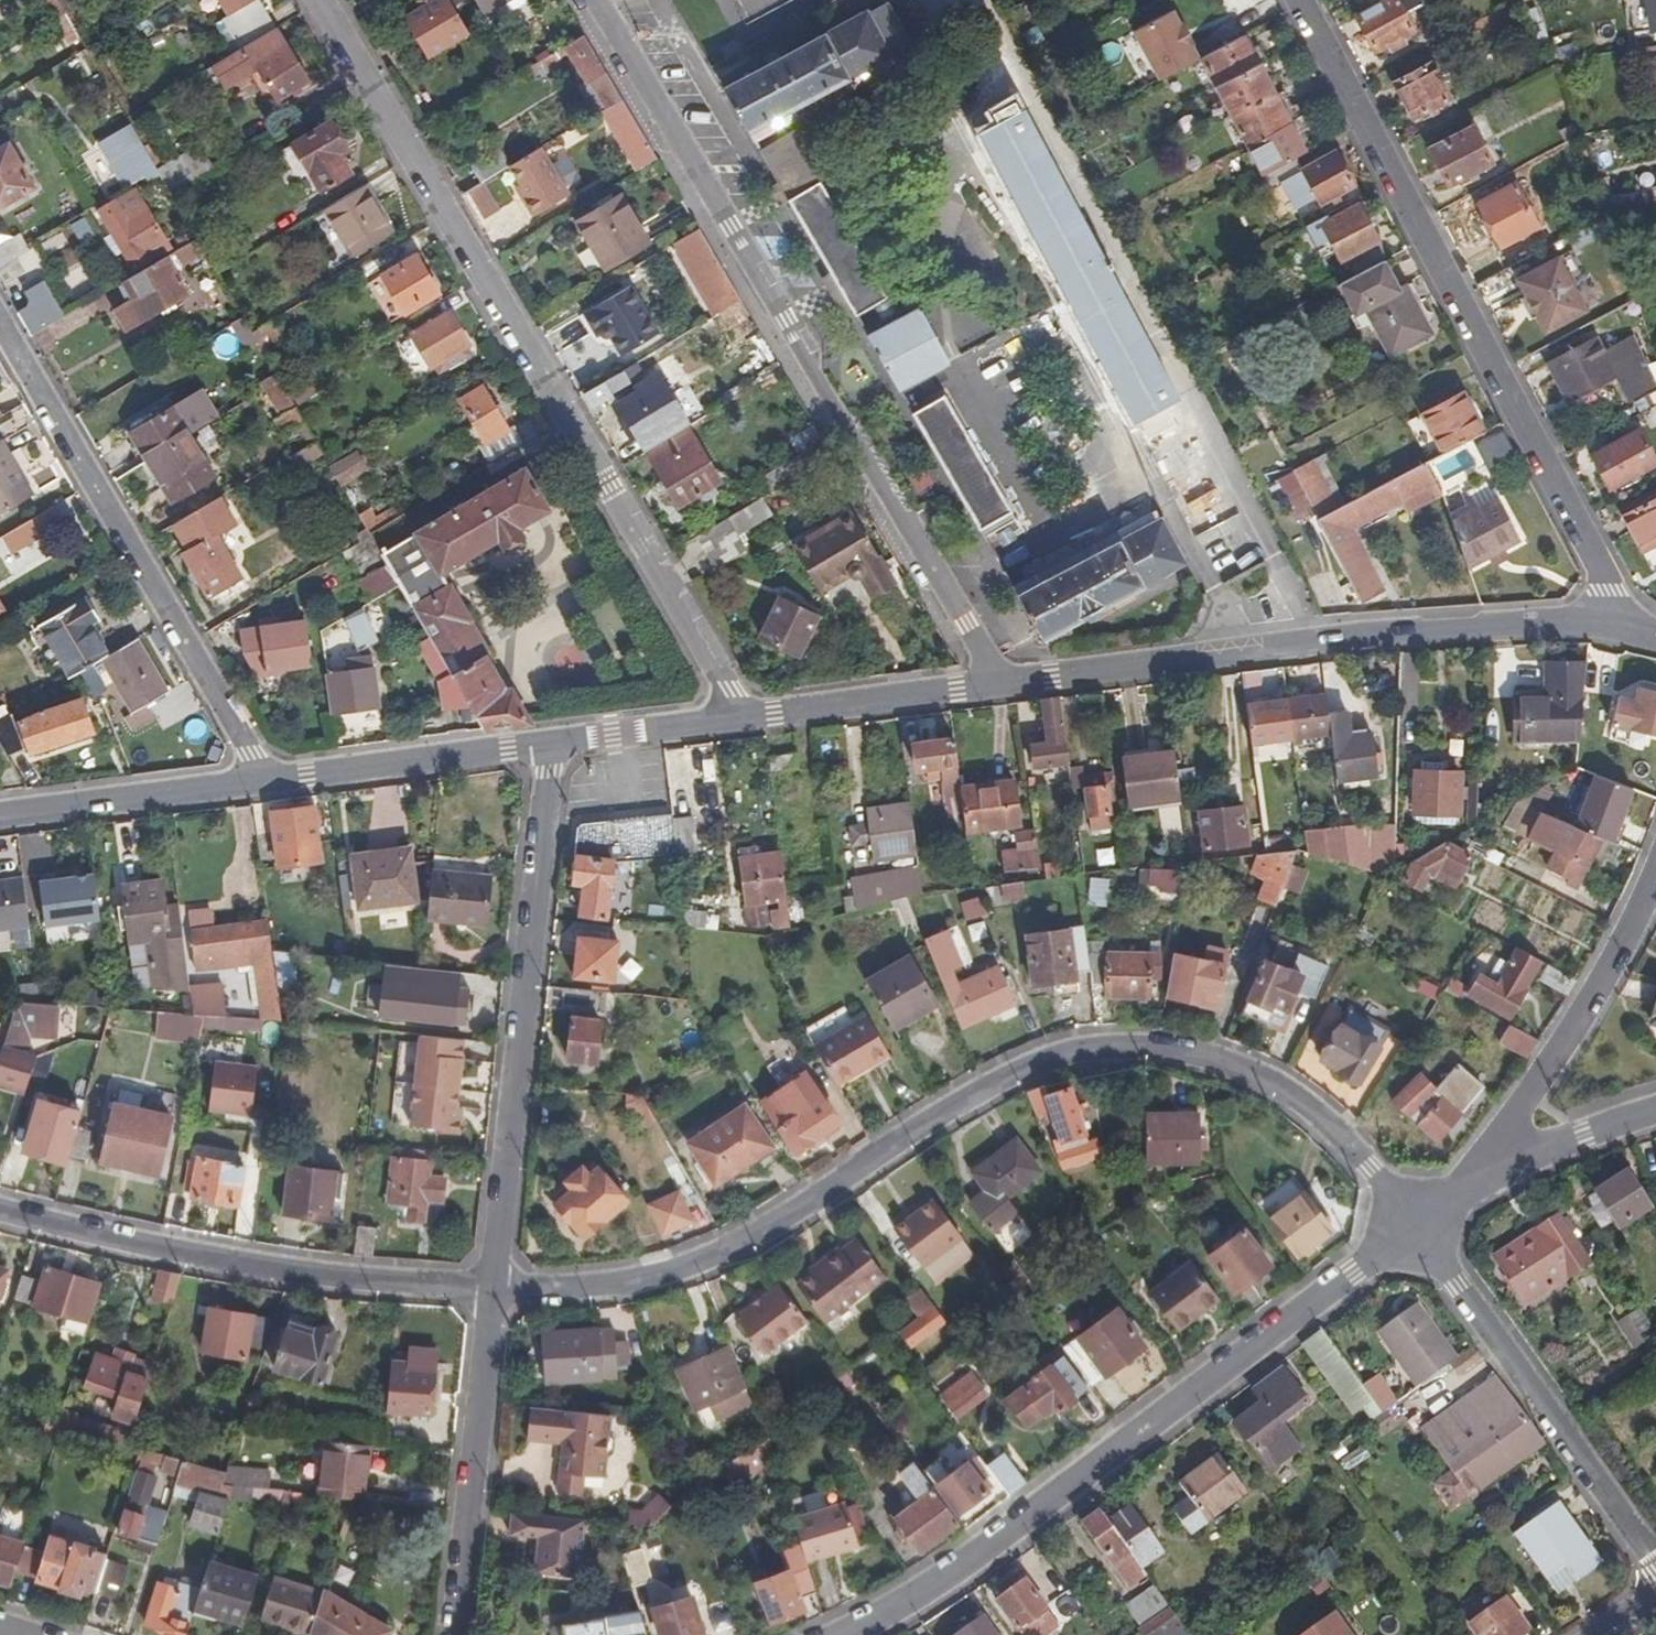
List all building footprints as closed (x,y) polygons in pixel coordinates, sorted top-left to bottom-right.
[(64,12),(84,46),(96,66),(103,62),(91,43),(98,39),(75,0),(57,0),(64,12)] [(277,28),(261,0),(221,0),(247,45),(277,28)] [(428,56),(466,33),(446,0),(439,0),(406,19),(428,56)] [(482,15),(508,0),(473,0),(482,15)] [(724,89),(755,143),(914,51),(885,0),(876,0),(724,89)] [(1417,38),(1407,11),(1423,3),(1422,0),(1384,0),(1356,13),(1375,51),(1381,48),(1385,54),(1417,38)] [(1655,30),(1655,0),(1647,0),(1652,31),(1655,30)] [(1049,15),(1041,1),(1027,8),(1034,23),(1049,15)] [(1531,27),(1542,22),(1537,7),(1526,11),(1531,27)] [(1188,66),(1199,60),(1190,45),(1192,43),(1182,25),(1180,27),(1171,11),(1135,31),(1163,79),(1188,66)] [(64,12),(53,19),(69,45),(71,44),(76,51),(84,46),(64,12)] [(138,24),(146,37),(155,31),(148,19),(138,24)] [(303,76),(277,28),(247,45),(213,65),(222,79),(252,61),(275,101),(293,91),(289,84),(303,76)] [(584,34),(531,65),(538,76),(559,64),(556,59),(569,53),(581,73),(583,73),(589,82),(606,109),(622,100),(584,34)] [(721,46),(727,57),(744,48),(737,36),(721,46)] [(1199,60),(1188,66),(1193,75),(1208,66),(1219,88),(1261,66),(1245,36),(1199,60)] [(1637,47),(1638,62),(1655,60),(1655,44),(1637,47)] [(1638,62),(1645,110),(1655,109),(1655,60),(1638,62)] [(1414,118),(1451,99),(1432,61),(1396,79),(1414,118)] [(213,65),(204,69),(213,84),(222,79),(213,65)] [(1219,88),(1234,116),(1276,95),(1261,66),(1219,88)] [(308,83),(303,76),(289,84),(293,91),(308,83)] [(606,109),(589,82),(577,89),(594,117),(600,113),(606,109)] [(1276,95),(1234,116),(1249,144),(1290,122),(1276,95)] [(658,158),(622,100),(606,109),(600,113),(635,171),(658,158)] [(139,107),(124,116),(128,123),(143,114),(139,107)] [(1178,399),(1023,109),(979,132),(1133,423),(1178,399)] [(292,143),(320,193),(351,175),(339,153),(347,148),(332,120),(292,143)] [(1290,122),(1249,144),(1265,174),(1270,172),(1280,167),(1298,157),(1306,153),(1290,122)] [(1450,185),(1494,163),(1474,123),(1431,145),(1450,185)] [(156,170),(129,125),(107,139),(133,183),(146,176),(156,170)] [(798,196),(820,182),(823,181),(795,129),(760,149),(766,161),(774,156),(798,196)] [(1606,129),(1582,132),(1586,143),(1608,140),(1606,129)] [(99,143),(126,188),(133,183),(107,139),(99,143)] [(308,199),(320,193),(292,143),(279,150),(308,199)] [(170,193),(210,170),(197,146),(156,170),(161,178),(166,186),(170,193)] [(539,149),(509,166),(528,196),(523,199),(533,216),(567,195),(539,149)] [(35,187),(13,150),(0,158),(0,207),(35,187)] [(472,166),(482,183),(483,182),(509,166),(499,150),(472,166)] [(1280,167),(1288,181),(1292,179),(1306,206),(1319,199),(1322,204),(1356,187),(1338,151),(1304,169),(1298,157),(1280,167)] [(774,156),(766,161),(778,182),(788,199),(831,272),(847,300),(857,316),(887,299),(820,182),(798,196),(774,156)] [(1280,167),(1270,172),(1278,186),(1288,181),(1280,167)] [(161,178),(156,170),(146,176),(151,183),(161,178)] [(156,192),(166,186),(161,178),(151,183),(156,192)] [(1503,244),(1547,223),(1526,179),(1482,201),(1503,244)] [(500,211),(483,182),(482,183),(462,194),(478,224),(500,211)] [(778,204),(788,199),(778,182),(768,188),(778,204)] [(390,233),(364,186),(325,208),(353,255),(390,233)] [(131,270),(165,252),(157,240),(179,228),(163,202),(143,214),(131,193),(95,213),(109,234),(121,253),(131,270)] [(1604,197),(1608,212),(1636,209),(1633,193),(1604,197)] [(605,269),(648,243),(620,197),(576,223),(605,269)] [(1330,215),(1309,226),(1320,245),(1333,239),(1336,246),(1344,261),(1347,259),(1379,244),(1380,243),(1361,206),(1333,221),(1330,215)] [(353,255),(325,208),(310,217),(338,264),(353,255)] [(202,225),(191,230),(196,238),(198,241),(208,236),(202,225)] [(175,234),(182,247),(196,238),(191,230),(189,226),(175,234)] [(699,228),(680,239),(711,291),(705,294),(717,315),(722,311),(736,303),(742,300),(699,228)] [(1,269),(24,255),(31,251),(28,245),(21,234),(0,246),(0,268),(1,269)] [(112,257),(121,253),(109,234),(102,239),(112,257)] [(182,247),(174,252),(182,264),(204,251),(198,241),(196,238),(182,247)] [(1333,239),(1320,245),(1323,253),(1336,246),(1333,239)] [(1356,276),(1383,262),(1387,260),(1379,244),(1347,259),(1356,276)] [(212,266),(206,255),(200,258),(207,270),(212,266)] [(406,315),(441,295),(416,255),(383,276),(406,315)] [(167,256),(119,284),(129,302),(118,309),(129,327),(190,291),(167,256)] [(1546,333),(1587,310),(1558,257),(1517,280),(1546,333)] [(1356,276),(1339,285),(1354,314),(1364,309),(1390,358),(1431,337),(1405,288),(1398,292),(1383,262),(1356,276)] [(847,300),(831,272),(821,278),(837,307),(847,300)] [(31,336),(62,317),(42,283),(26,292),(30,299),(28,306),(17,313),(31,336)] [(607,337),(608,337),(620,356),(658,333),(630,286),(583,314),(595,336),(599,334),(599,335),(601,336),(603,337),(605,338),(607,337)] [(1170,305),(1175,313),(1190,305),(1186,297),(1170,305)] [(742,312),(736,303),(722,311),(727,321),(742,312)] [(869,337),(899,390),(948,362),(917,310),(869,337)] [(471,346),(450,311),(412,333),(433,368),(471,346)] [(241,316),(230,323),(244,349),(256,342),(251,332),(241,316)] [(279,334),(271,320),(251,332),(256,342),(259,346),(279,334)] [(1652,387),(1651,383),(1655,380),(1655,375),(1644,355),(1642,356),(1630,335),(1601,350),(1594,337),(1546,364),(1566,400),(1614,374),(1629,399),(1652,387)] [(765,381),(780,372),(776,365),(761,374),(765,381)] [(622,370),(583,393),(591,406),(629,384),(622,370)] [(284,389),(274,372),(250,387),(256,397),(265,392),(279,417),(272,421),(280,434),(289,428),(303,421),(294,406),(284,389)] [(636,436),(642,447),(684,421),(657,374),(641,383),(644,387),(630,395),(640,413),(621,424),(629,439),(636,436)] [(316,393),(306,377),(284,389),(294,406),(316,393)] [(508,431),(483,387),(460,400),(485,443),(508,431)] [(216,416),(199,388),(132,432),(173,501),(215,477),(189,433),(216,416)] [(1635,401),(1641,412),(1655,404),(1655,391),(1635,401)] [(1445,454),(1485,433),(1463,393),(1424,414),(1445,454)] [(913,414),(986,538),(1015,521),(1011,515),(1013,513),(943,396),(913,414)] [(303,421),(289,428),(301,449),(314,441),(303,421)] [(642,447),(646,452),(688,427),(684,421),(642,447)] [(455,435),(466,453),(480,445),(470,427),(455,435)] [(688,427),(646,452),(679,507),(696,496),(714,486),(720,482),(688,427)] [(1655,465),(1655,460),(1640,429),(1591,455),(1609,490),(1655,465)] [(3,440),(0,442),(0,516),(35,495),(3,440)] [(295,467),(320,451),(314,441),(301,449),(288,457),(295,467)] [(1317,517),(1319,520),(1350,504),(1328,462),(1335,458),(1332,452),(1269,485),(1274,493),(1281,489),(1300,526),(1317,517)] [(356,454),(330,468),(342,488),(367,474),(356,454)] [(1350,504),(1319,520),(1361,601),(1382,590),(1351,530),(1431,487),(1437,497),(1443,494),(1427,463),(1350,504)] [(470,709),(482,729),(529,723),(510,691),(504,694),(483,661),(488,657),(438,576),(495,543),(500,548),(521,537),(517,530),(548,511),(523,471),(380,554),(398,584),(434,647),(455,682),(470,709)] [(714,486),(696,496),(701,506),(719,494),(714,486)] [(379,529),(369,535),(375,546),(443,507),(436,495),(399,517),(379,529)] [(216,499),(231,526),(238,522),(222,496),(216,499)] [(764,496),(696,538),(714,569),(747,549),(739,537),(775,515),(764,496)] [(1655,562),(1655,497),(1625,514),(1650,565),(1655,562)] [(216,499),(174,525),(189,551),(184,554),(216,608),(250,588),(218,534),(231,526),(216,499)] [(1452,525),(1466,570),(1519,542),(1498,501),(1452,525)] [(1014,587),(1044,638),(1183,557),(1153,505),(1014,587)] [(65,523),(55,507),(6,536),(16,552),(65,523)] [(379,529),(399,517),(392,507),(373,518),(379,529)] [(792,544),(819,590),(850,572),(859,578),(866,589),(890,575),(850,510),(792,544)] [(366,530),(369,535),(379,529),(373,518),(368,511),(358,516),(366,530)] [(369,535),(366,530),(355,537),(358,542),(369,535)] [(375,546),(369,535),(358,542),(341,552),(358,581),(356,582),(367,602),(398,584),(380,554),(375,546)] [(102,659),(108,655),(91,624),(100,618),(88,598),(40,625),(71,677),(81,672),(95,663),(102,659)] [(759,639),(798,657),(816,617),(777,599),(759,639)] [(357,651),(378,643),(361,610),(342,620),(357,651)] [(252,652),(254,670),(310,663),(305,623),(283,625),(282,616),(259,619),(260,627),(240,630),(242,653),(252,652)] [(170,692),(139,638),(108,655),(102,659),(132,713),(126,716),(134,729),(157,717),(149,704),(170,692)] [(455,682),(434,647),(420,655),(441,690),(455,682)] [(1616,684),(1624,656),(1595,650),(1587,678),(1616,684)] [(325,676),(330,714),(378,708),(371,657),(343,660),(344,673),(325,676)] [(1579,739),(1587,661),(1547,660),(1547,698),(1514,697),(1512,737),(1579,739)] [(81,672),(97,700),(111,692),(95,663),(81,672)] [(1259,671),(1242,674),(1246,696),(1263,695),(1259,671)] [(445,723),(470,709),(455,682),(441,690),(430,697),(445,723)] [(1640,688),(1629,728),(1655,735),(1655,692),(1640,688)] [(1294,739),(1296,752),(1304,751),(1303,737),(1331,733),(1329,711),(1327,696),(1289,700),(1294,739)] [(1062,697),(1043,700),(1047,733),(1048,744),(1034,746),(1032,746),(1035,767),(1063,764),(1070,763),(1062,697)] [(1250,734),(1252,744),(1294,739),(1289,700),(1247,705),(1250,734)] [(1250,734),(1247,705),(1236,707),(1238,735),(1250,734)] [(85,736),(76,706),(24,722),(33,753),(85,736)] [(1351,709),(1329,711),(1331,733),(1337,779),(1376,774),(1372,737),(1353,738),(1351,709)] [(0,719),(0,741),(9,757),(28,747),(9,713),(0,719)] [(1048,744),(1047,733),(1032,735),(1034,746),(1048,744)] [(929,780),(944,778),(949,814),(965,812),(962,788),(955,739),(915,744),(918,770),(928,769),(929,780)] [(0,741),(0,771),(13,763),(9,757),(0,741)] [(1131,805),(1183,798),(1176,750),(1125,757),(1131,805)] [(795,767),(794,755),(771,757),(772,770),(795,767)] [(1086,788),(1084,777),(1083,764),(1071,767),(1074,789),(1086,788)] [(1417,813),(1458,816),(1460,798),(1466,798),(1466,788),(1460,788),(1460,772),(1419,770),(1417,813)] [(1121,828),(1114,773),(1084,777),(1086,788),(1092,831),(1121,828)] [(1613,842),(1635,789),(1596,774),(1576,826),(1601,837),(1613,842)] [(1466,798),(1465,832),(1494,814),(1494,804),(1478,803),(1479,780),(1466,779),(1466,788),(1466,798)] [(965,812),(968,831),(1020,825),(1015,781),(962,788),(965,812)] [(1545,784),(1517,801),(1518,801),(1541,811),(1555,792),(1545,784)] [(1540,814),(1541,811),(1518,801),(1502,826),(1527,840),(1540,814)] [(918,856),(911,804),(868,810),(874,860),(918,856)] [(1207,849),(1251,844),(1246,806),(1202,811),(1207,849)] [(322,863),(314,807),(271,813),(278,868),(322,863)] [(1579,889),(1601,837),(1576,826),(1542,811),(1532,835),(1535,844),(1558,853),(1551,869),(1554,876),(1579,889)] [(615,861),(677,858),(677,852),(673,820),(673,817),(582,827),(578,857),(615,861)] [(673,820),(677,852),(698,851),(694,817),(673,820)] [(1004,873),(1040,868),(1036,832),(1018,834),(1020,852),(1001,854),(1004,873)] [(1348,862),(1345,835),(1344,832),(1307,837),(1309,853),(1349,865),(1348,862)] [(1345,835),(1348,862),(1375,868),(1372,849),(1370,832),(1345,835)] [(1267,853),(1296,850),(1293,835),(1275,837),(1275,842),(1265,843),(1267,853)] [(1475,843),(1467,838),(1461,845),(1471,850),(1475,843)] [(1416,860),(1406,880),(1424,888),(1430,875),(1458,886),(1472,856),(1445,843),(1416,860)] [(740,850),(742,857),(757,855),(755,848),(740,850)] [(1263,899),(1278,904),(1285,885),(1293,865),(1298,849),(1296,850),(1267,853),(1260,854),(1254,873),(1270,880),(1263,899)] [(1391,849),(1372,849),(1375,868),(1375,873),(1388,877),(1394,874),(1395,873),(1391,849)] [(781,908),(788,907),(785,882),(781,852),(757,855),(742,857),(747,903),(780,900),(781,908)] [(433,861),(412,861),(411,854),(352,861),(359,909),(417,901),(428,901),(431,872),(433,861)] [(327,877),(340,875),(337,856),(324,857),(327,877)] [(610,914),(615,861),(578,857),(575,883),(588,885),(585,911),(610,914)] [(1395,873),(1394,874),(1406,880),(1416,860),(1396,872),(1395,873)] [(1308,871),(1293,865),(1285,885),(1300,891),(1308,871)] [(1161,893),(1185,894),(1184,869),(1153,867),(1152,869),(1141,869),(1140,884),(1150,884),(1150,885),(1160,885),(1161,893)] [(861,911),(892,903),(907,898),(923,894),(919,868),(852,876),(861,911)] [(489,878),(431,872),(428,901),(426,918),(485,924),(489,878)] [(46,926),(101,918),(95,875),(60,879),(59,874),(39,876),(46,926)] [(30,927),(23,878),(0,882),(0,931),(30,927)] [(191,990),(180,906),(166,907),(162,882),(123,887),(127,910),(122,912),(125,928),(129,928),(132,943),(149,941),(158,989),(191,990)] [(985,886),(991,900),(1024,896),(1022,882),(985,886)] [(968,918),(988,912),(982,897),(962,903),(968,918)] [(903,927),(918,923),(907,898),(892,903),(903,927)] [(766,921),(764,907),(748,909),(751,923),(766,921)] [(190,915),(198,971),(256,963),(262,1007),(269,1006),(271,1021),(283,1022),(273,953),(269,923),(215,930),(212,912),(190,915)] [(685,921),(686,929),(704,930),(705,914),(684,912),(685,921)] [(784,932),(792,930),(790,923),(782,923),(784,932)] [(1092,970),(1090,953),(1086,926),(1029,933),(1035,983),(1079,978),(1078,972),(1092,970)] [(1380,936),(1363,927),(1357,939),(1373,948),(1380,936)] [(957,986),(953,977),(964,972),(948,936),(928,945),(963,1026),(1000,1010),(1004,1021),(1019,1014),(1015,1004),(1018,1002),(1001,966),(957,986)] [(577,979),(617,982),(620,942),(581,938),(577,979)] [(339,953),(347,952),(346,940),(337,941),(339,953)] [(1175,953),(1168,996),(1219,1006),(1230,952),(1211,948),(1208,959),(1175,953)] [(1453,979),(1447,989),(1474,1003),(1476,997),(1512,1016),(1543,960),(1520,948),(1511,964),(1499,985),(1489,979),(1483,977),(1475,991),(1453,979)] [(1092,970),(1094,988),(1110,988),(1111,995),(1152,996),(1153,976),(1163,976),(1163,967),(1154,966),(1153,954),(1090,953),(1092,970)] [(1302,973),(1309,956),(1301,953),(1294,970),(1302,973)] [(1332,966),(1309,956),(1302,973),(1294,970),(1267,959),(1245,1013),(1272,1024),(1280,1006),(1291,1010),(1299,990),(1318,997),(1332,966)] [(1501,958),(1489,979),(1499,985),(1511,964),(1501,958)] [(434,960),(423,959),(422,968),(433,969),(434,960)] [(1541,979),(1569,995),(1578,980),(1549,963),(1541,979)] [(870,987),(898,1035),(940,1010),(913,964),(870,987)] [(468,1014),(471,990),(385,979),(381,1014),(460,1025),(461,1013),(468,1014)] [(221,987),(191,990),(194,1015),(205,1016),(225,1017),(221,987)] [(550,988),(548,1009),(603,1014),(605,993),(550,988)] [(0,1058),(0,1088),(21,1093),(34,1056),(27,1054),(29,1038),(55,1040),(56,1004),(17,1001),(15,1009),(8,1032),(0,1058)] [(2,1031),(8,1032),(15,1009),(9,1008),(4,1025),(2,1031)] [(1362,1082),(1383,1045),(1382,1044),(1389,1031),(1355,1011),(1346,1025),(1343,1023),(1323,1058),(1341,1067),(1341,1070),(1362,1082)] [(184,1014),(161,1013),(158,1040),(200,1043),(203,1028),(205,1016),(194,1015),(184,1014)] [(467,1026),(468,1014),(461,1013),(460,1025),(467,1026)] [(203,1028),(282,1034),(282,1026),(283,1022),(271,1021),(225,1017),(205,1016),(203,1028)] [(599,1063),(603,1021),(573,1018),(570,1061),(599,1063)] [(818,1048),(839,1087),(862,1075),(861,1071),(872,1065),(875,1068),(892,1059),(871,1021),(818,1048)] [(8,1032),(2,1031),(4,1025),(0,1024),(0,1058),(8,1032)] [(326,1037),(327,1027),(305,1024),(304,1035),(326,1037)] [(1502,1040),(1532,1054),(1541,1040),(1512,1024),(1502,1040)] [(300,1027),(282,1026),(282,1034),(281,1036),(299,1037),(300,1027)] [(464,1041),(420,1036),(410,1126),(437,1129),(437,1132),(459,1135),(461,1117),(456,1117),(457,1109),(464,1041)] [(1439,1140),(1484,1087),(1457,1063),(1435,1088),(1417,1073),(1392,1100),(1439,1140)] [(211,1111),(253,1116),(258,1068),(216,1064),(211,1111)] [(841,1122),(809,1073),(767,1101),(799,1149),(818,1137),(821,1141),(831,1133),(829,1129),(841,1122)] [(1049,1093),(1046,1085),(1028,1092),(1038,1116),(1048,1112),(1053,1119),(1058,1117),(1065,1136),(1060,1138),(1058,1139),(1070,1166),(1107,1152),(1100,1136),(1092,1138),(1070,1085),(1049,1093)] [(641,1127),(656,1119),(643,1097),(630,1096),(629,1105),(641,1127)] [(718,1181),(774,1145),(748,1104),(691,1140),(718,1181)] [(70,1158),(78,1127),(41,1115),(31,1152),(68,1162),(70,1158)] [(1201,1116),(1147,1117),(1148,1164),(1201,1163),(1201,1116)] [(1053,1119),(1060,1138),(1065,1136),(1058,1117),(1053,1119)] [(113,1119),(103,1162),(160,1175),(170,1132),(113,1119)] [(94,1132),(78,1127),(70,1158),(85,1163),(94,1132)] [(1000,1194),(1038,1170),(1016,1135),(968,1165),(982,1187),(965,1197),(981,1226),(1009,1209),(1000,1194)] [(431,1177),(433,1161),(395,1157),(391,1203),(412,1205),(410,1220),(428,1222),(429,1200),(443,1202),(446,1179),(431,1177)] [(240,1206),(247,1166),(201,1158),(194,1198),(240,1206)] [(601,1166),(589,1175),(573,1189),(558,1204),(588,1238),(630,1200),(601,1166)] [(573,1189),(589,1175),(582,1167),(566,1181),(573,1189)] [(344,1173),(291,1168),(286,1215),(332,1221),(333,1215),(339,1216),(344,1173)] [(1620,1228),(1651,1208),(1630,1174),(1598,1193),(1620,1228)] [(1260,1200),(1271,1215),(1304,1190),(1295,1176),(1260,1200)] [(1304,1190),(1271,1215),(1299,1254),(1334,1229),(1304,1190)] [(653,1208),(667,1238),(697,1225),(684,1194),(653,1208)] [(728,1209),(721,1196),(707,1203),(715,1217),(728,1209)] [(934,1199),(895,1228),(924,1267),(964,1238),(934,1199)] [(1591,1261),(1564,1216),(1498,1257),(1527,1301),(1591,1261)] [(378,1229),(377,1237),(387,1237),(388,1226),(376,1225),(376,1220),(361,1219),(360,1227),(378,1229)] [(1257,1244),(1246,1229),(1211,1254),(1238,1291),(1268,1268),(1252,1248),(1257,1244)] [(828,1321),(888,1276),(859,1239),(844,1250),(841,1248),(824,1260),(826,1263),(799,1283),(828,1321)] [(1219,1296),(1194,1260),(1152,1291),(1179,1326),(1219,1296)] [(92,1325),(104,1287),(47,1266),(34,1306),(92,1325)] [(162,1270),(157,1286),(177,1292),(182,1275),(162,1270)] [(37,1280),(23,1276),(16,1299),(30,1304),(37,1280)] [(808,1320),(781,1284),(723,1326),(741,1370),(808,1320)] [(935,1306),(922,1288),(908,1298),(922,1316),(935,1306)] [(1418,1387),(1448,1366),(1454,1361),(1414,1305),(1377,1332),(1418,1387)] [(1117,1308),(1065,1348),(1082,1369),(1094,1385),(1146,1345),(1117,1308)] [(266,1348),(272,1321),(212,1309),(204,1351),(248,1359),(250,1346),(266,1348)] [(1632,1340),(1639,1336),(1628,1317),(1620,1322),(1632,1340)] [(546,1380),(620,1374),(619,1367),(616,1342),(615,1326),(541,1332),(546,1380)] [(322,1385),(338,1337),(316,1329),(313,1340),(287,1332),(275,1370),(322,1385)] [(1362,1407),(1371,1421),(1372,1420),(1382,1413),(1363,1387),(1322,1331),(1304,1345),(1354,1412),(1362,1407)] [(616,1342),(619,1367),(633,1364),(632,1340),(616,1342)] [(753,1402),(727,1347),(681,1369),(699,1408),(712,1402),(721,1416),(753,1402)] [(1458,1379),(1483,1360),(1474,1347),(1454,1361),(1448,1366),(1458,1379)] [(411,1364),(394,1362),(390,1410),(432,1415),(438,1351),(412,1348),(411,1364)] [(118,1351),(114,1361),(97,1356),(87,1387),(120,1398),(114,1416),(126,1420),(121,1433),(63,1413),(59,1426),(62,1427),(128,1447),(152,1369),(131,1362),(133,1356),(118,1351)] [(1062,1409),(1086,1391),(1059,1357),(1026,1384),(1027,1387),(1009,1403),(1028,1427),(1057,1403),(1062,1409)] [(1089,1389),(1094,1385),(1082,1369),(1078,1373),(1089,1389)] [(1307,1403),(1282,1369),(1254,1390),(1266,1407),(1239,1426),(1272,1472),(1300,1452),(1279,1424),(1307,1403)] [(960,1417),(991,1393),(973,1371),(943,1394),(960,1417)] [(855,1382),(848,1372),(839,1378),(847,1387),(855,1382)] [(1387,1409),(1396,1403),(1377,1376),(1363,1387),(1382,1413),(1387,1409)] [(1478,1490),(1543,1445),(1496,1378),(1421,1431),(1464,1492),(1474,1484),(1478,1490)] [(855,1382),(847,1387),(829,1399),(832,1406),(860,1388),(855,1382)] [(826,1410),(832,1406),(829,1399),(822,1403),(826,1410)] [(258,1405),(250,1403),(241,1432),(249,1433),(258,1405)] [(613,1415),(533,1409),(531,1441),(565,1444),(561,1493),(584,1495),(587,1477),(607,1478),(609,1460),(616,1456),(617,1442),(611,1435),(613,1415)] [(1398,1426),(1387,1409),(1382,1413),(1372,1420),(1383,1436),(1398,1426)] [(620,1424),(636,1426),(637,1417),(620,1416),(620,1424)] [(664,1422),(663,1435),(672,1437),(675,1434),(676,1422),(664,1422)] [(62,1427),(59,1426),(50,1424),(47,1434),(59,1438),(62,1427)] [(774,1456),(769,1437),(741,1455),(751,1472),(774,1456)] [(370,1445),(327,1440),(321,1496),(352,1499),(365,1500),(370,1445)] [(1348,1469),(1369,1456),(1363,1446),(1342,1458),(1348,1469)] [(184,1462),(147,1451),(121,1530),(142,1537),(138,1551),(156,1556),(167,1521),(170,1510),(153,1504),(162,1477),(157,1475),(160,1465),(165,1467),(164,1472),(180,1477),(184,1462)] [(989,1465),(1011,1495),(1029,1482),(1006,1451),(989,1465)] [(922,1550),(960,1520),(908,1452),(896,1460),(902,1468),(899,1471),(900,1473),(890,1481),(900,1494),(910,1486),(919,1498),(895,1516),(922,1550)] [(1171,1508),(1189,1532),(1245,1493),(1216,1453),(1175,1481),(1186,1496),(1171,1508)] [(985,1467),(976,1456),(939,1483),(960,1511),(989,1490),(986,1486),(990,1481),(981,1471),(985,1467)] [(223,1484),(227,1474),(184,1462),(180,1477),(176,1493),(190,1498),(198,1500),(190,1523),(219,1532),(230,1499),(234,1487),(223,1484)] [(230,1465),(227,1474),(223,1484),(234,1487),(253,1489),(273,1491),(275,1468),(230,1465)] [(253,1489),(234,1487),(230,1499),(251,1501),(253,1489)] [(288,1512),(294,1493),(284,1492),(279,1508),(288,1512)] [(792,1513),(802,1545),(805,1555),(858,1540),(845,1498),(792,1513)] [(1602,1564),(1559,1504),(1515,1536),(1558,1595),(1602,1564)] [(1129,1505),(1108,1521),(1140,1566),(1162,1551),(1129,1505)] [(11,1585),(34,1515),(7,1506),(0,1527),(0,1581),(11,1585)] [(1108,1521),(1100,1511),(1082,1524),(1127,1588),(1146,1575),(1140,1566),(1108,1521)] [(537,1572),(580,1576),(586,1518),(514,1513),(512,1535),(540,1538),(537,1572)] [(106,1561),(108,1553),(52,1535),(40,1579),(61,1586),(60,1588),(80,1596),(83,1588),(95,1592),(106,1561)] [(806,1607),(809,1620),(823,1614),(805,1555),(802,1545),(787,1550),(793,1568),(761,1580),(774,1618),(806,1607)] [(625,1554),(634,1588),(654,1582),(644,1548),(625,1554)] [(1337,1562),(1326,1548),(1311,1558),(1318,1569),(1321,1573),(1337,1562)] [(195,1608),(243,1623),(258,1574),(211,1560),(204,1582),(195,1608)] [(106,1561),(95,1592),(119,1600),(128,1568),(106,1561)] [(1047,1604),(1028,1575),(995,1599),(1015,1627),(1025,1620),(1036,1634),(1047,1634),(1059,1627),(1044,1606),(1047,1604)] [(309,1634),(310,1634),(311,1634),(323,1592),(274,1578),(261,1618),(274,1623),(276,1618),(285,1622),(282,1627),(309,1634)] [(195,1608),(204,1582),(193,1579),(189,1585),(181,1582),(179,1587),(161,1581),(147,1622),(164,1628),(164,1634),(168,1634),(186,1634),(195,1608)] [(1154,1586),(1125,1607),(1140,1627),(1143,1625),(1169,1607),(1154,1586)] [(311,1634),(313,1634),(390,1634),(393,1631),(324,1588),(323,1592),(311,1634)] [(694,1596),(655,1606),(663,1634),(705,1634),(694,1596)] [(1527,1630),(1516,1613),(1513,1615),(1502,1599),(1469,1623),(1477,1634),(1520,1634),(1527,1630)] [(1143,1625),(1150,1634),(1190,1634),(1179,1620),(1169,1607),(1143,1625)] [(1179,1620),(1190,1634),(1197,1634),(1210,1624),(1197,1608),(1179,1620)] [(640,1610),(567,1625),(568,1634),(648,1634),(640,1610)] [(1332,1614),(1304,1634),(1347,1634),(1332,1614)] [(957,1634),(996,1634),(982,1617),(957,1634)]
